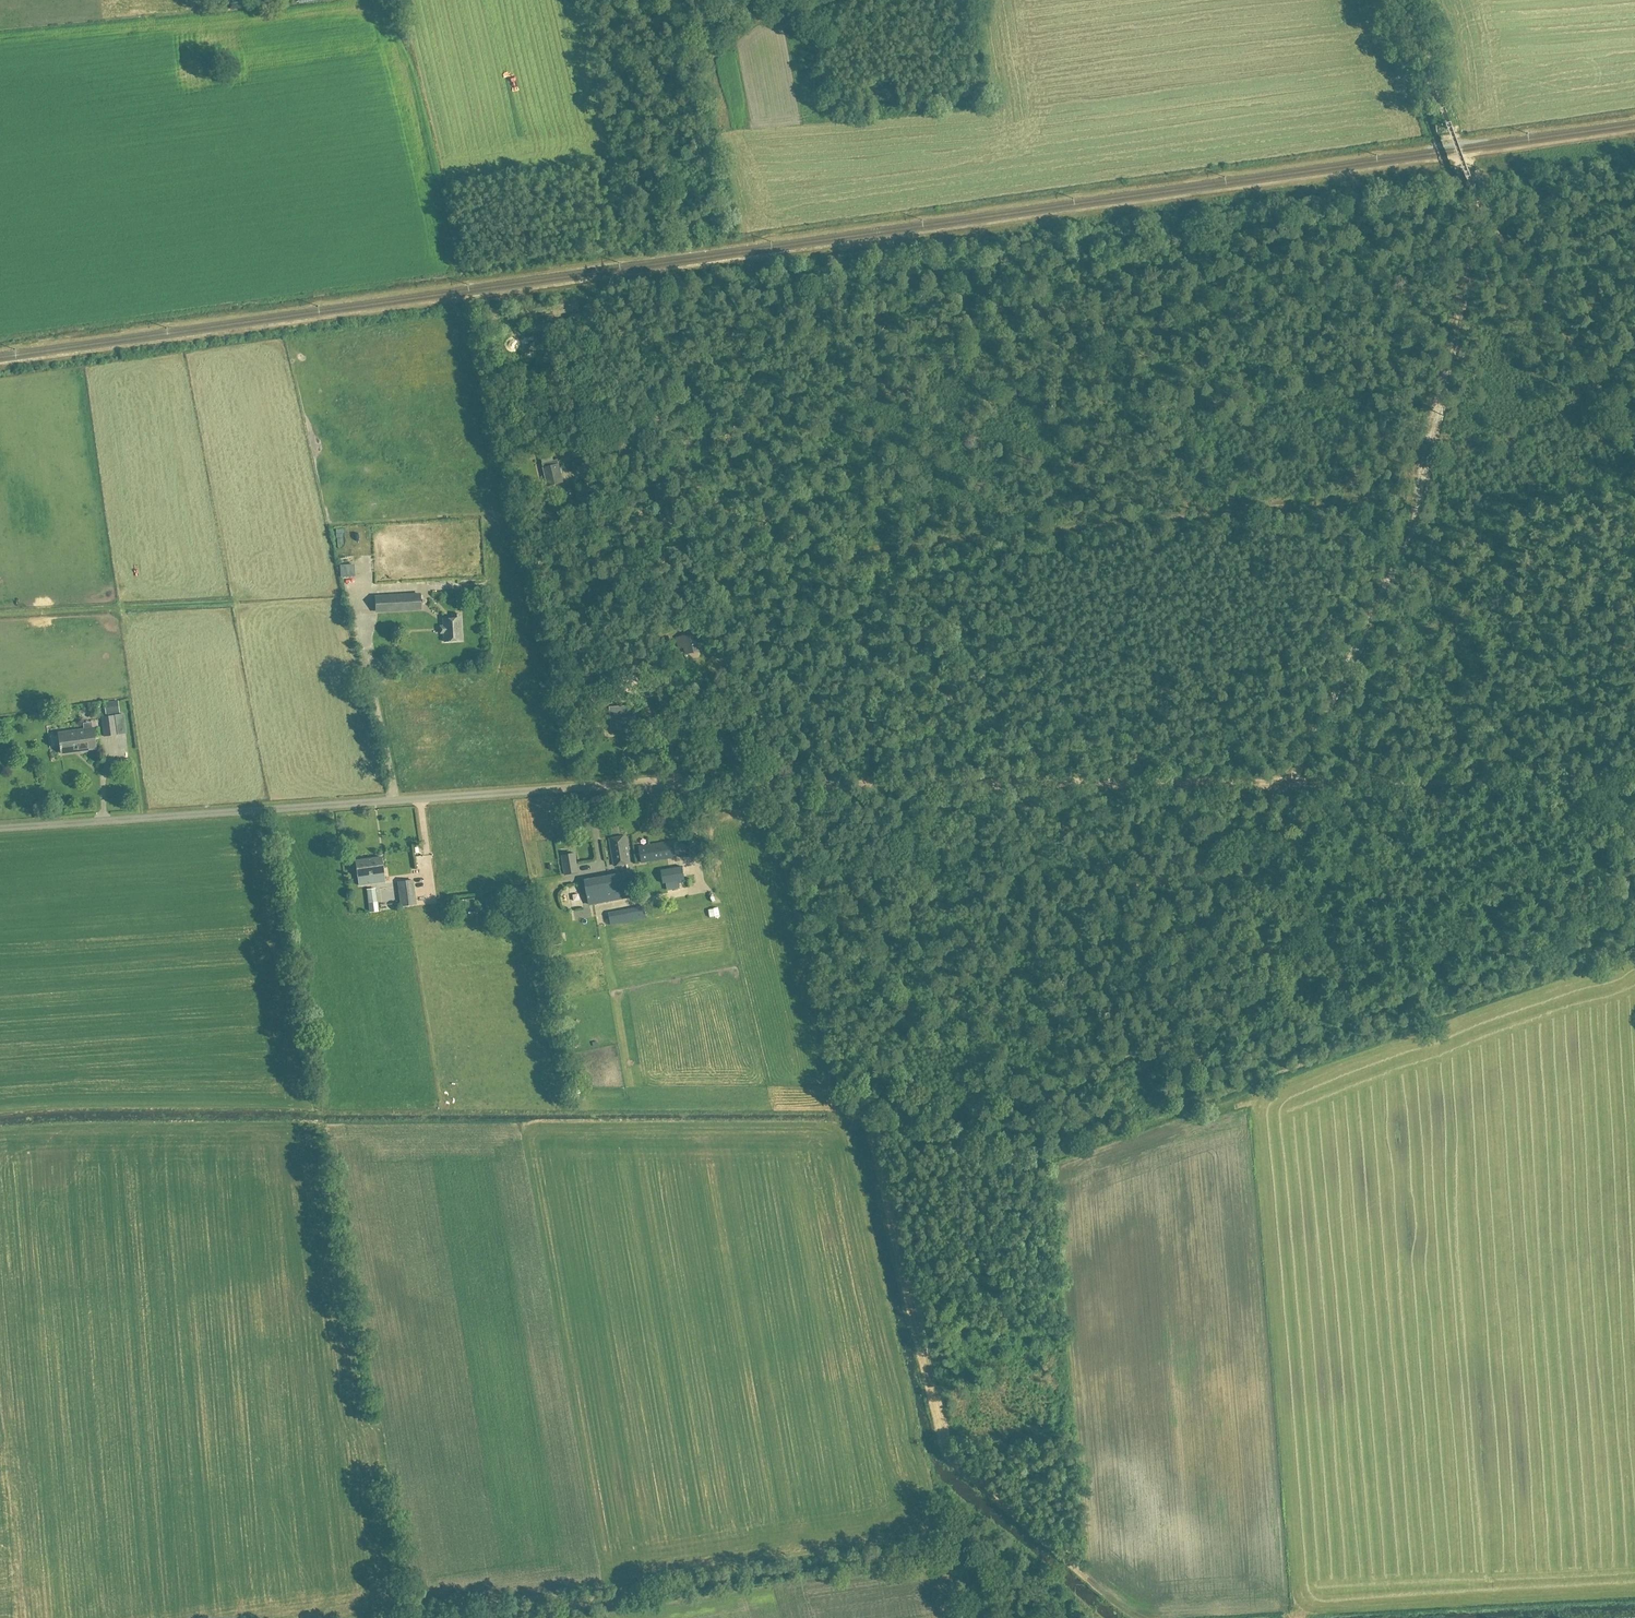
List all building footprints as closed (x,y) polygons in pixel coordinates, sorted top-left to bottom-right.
[(576,324),(569,325),(570,332),(578,331),(576,324)] [(537,335),(538,342),(551,339),(550,333),(537,335)] [(540,428),(543,443),(552,442),(549,427),(540,428)] [(558,463),(543,467),(546,479),(552,477),(553,485),(563,483),(558,463)] [(345,561),(345,579),(357,579),(356,561),(345,561)] [(419,606),(419,594),(375,597),(376,609),(419,606)] [(442,619),(443,641),(461,640),(460,614),(454,615),(454,618),(442,619)] [(701,650),(697,632),(677,637),(679,648),(684,647),(686,653),(701,650)] [(608,695),(596,705),(600,710),(612,700),(608,695)] [(118,701),(104,702),(106,714),(119,712),(118,701)] [(632,706),(610,708),(612,729),(630,728),(629,716),(633,716),(632,706)] [(114,716),(101,717),(103,737),(116,735),(114,716)] [(83,723),(83,730),(58,734),(61,754),(72,752),(72,750),(95,747),(93,729),(92,729),(91,722),(83,723)] [(144,778),(142,764),(135,765),(137,779),(144,778)] [(629,862),(625,837),(609,839),(613,865),(629,862)] [(675,857),(673,841),(638,847),(641,863),(675,857)] [(577,863),(575,852),(561,855),(564,874),(579,872),(577,863)] [(385,881),(381,857),(355,861),(359,885),(385,881)] [(669,867),(662,868),(664,882),(685,879),(684,875),(683,865),(669,867)] [(584,880),(589,904),(628,897),(624,873),(584,880)] [(411,880),(397,882),(401,906),(415,904),(411,880)] [(376,888),(367,889),(370,912),(379,911),(376,888)] [(473,898),(456,900),(456,905),(470,903),(470,911),(475,911),(473,898)] [(646,918),(643,906),(607,912),(610,925),(646,918)] [(456,909),(457,916),(468,915),(467,908),(456,909)] [(579,921),(595,919),(594,908),(578,910),(579,921)]
